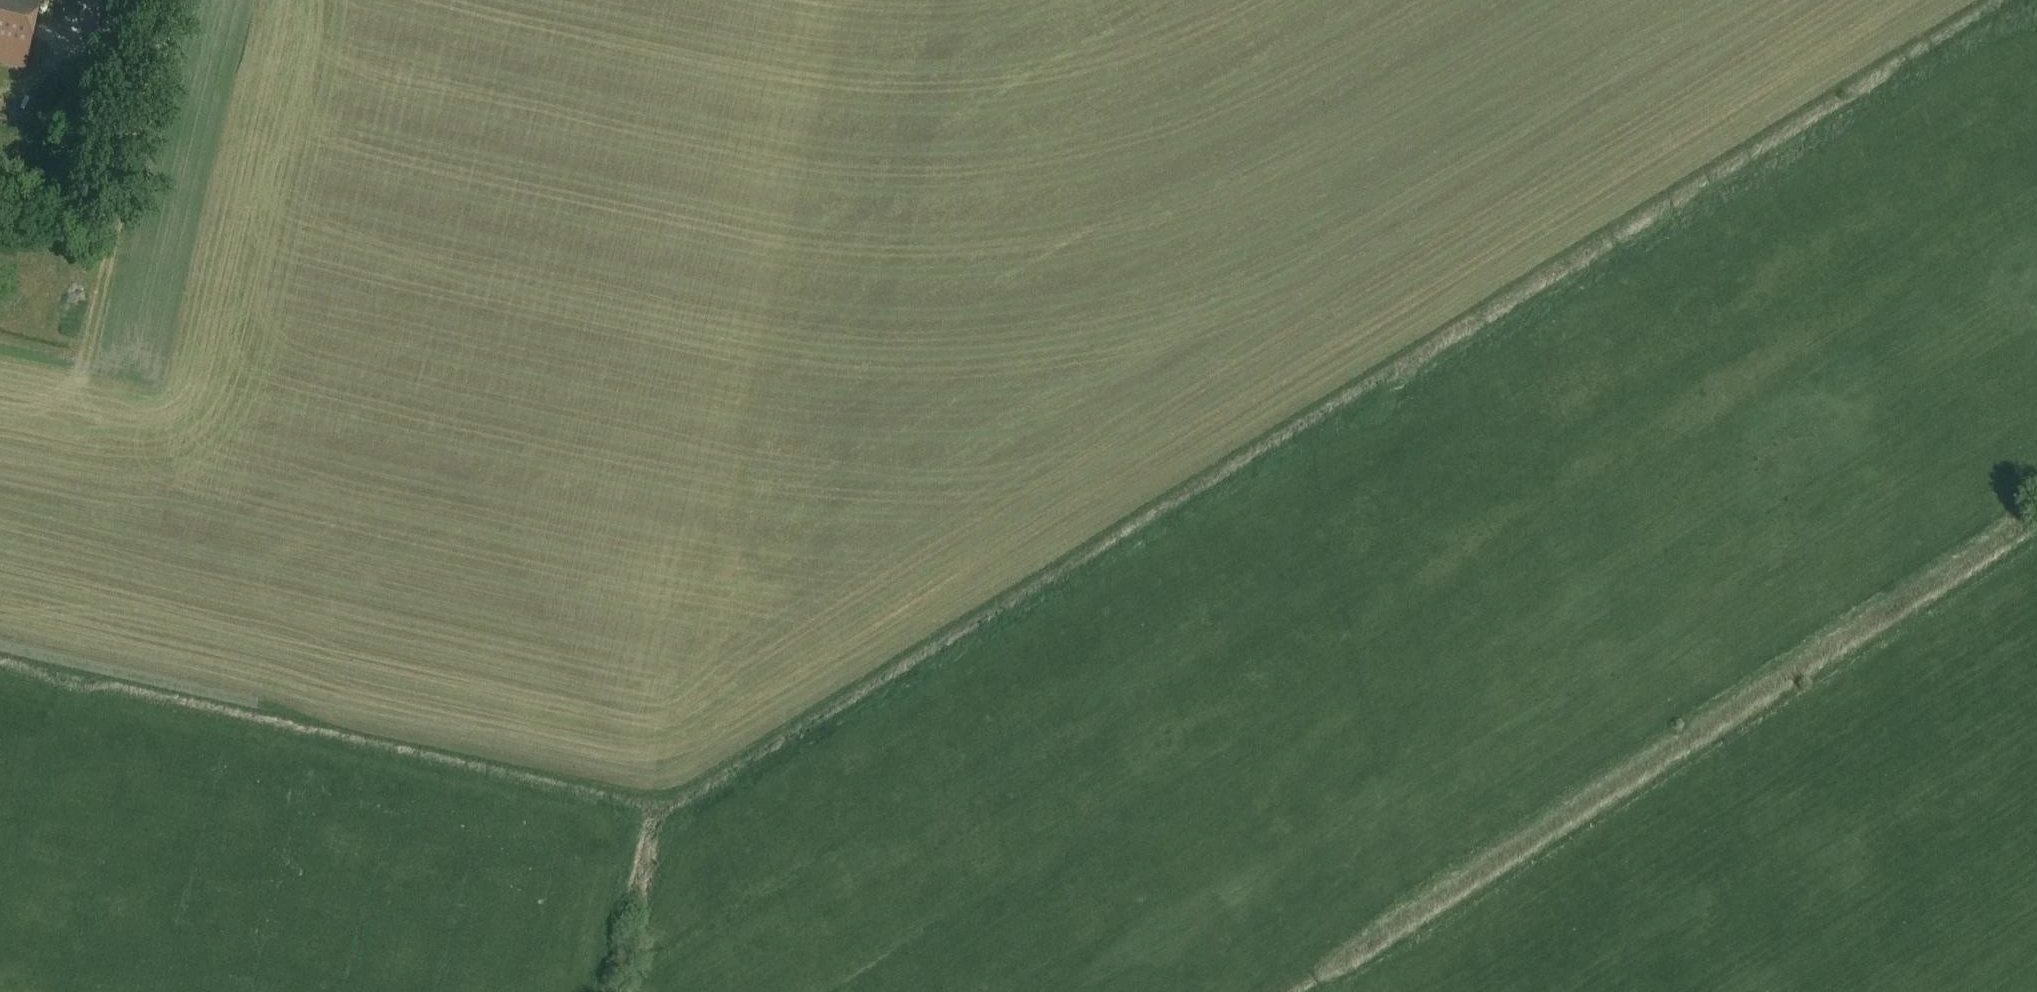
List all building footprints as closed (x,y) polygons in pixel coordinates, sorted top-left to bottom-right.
[(16,119),(42,0),(0,0),(0,115),(16,119)]
